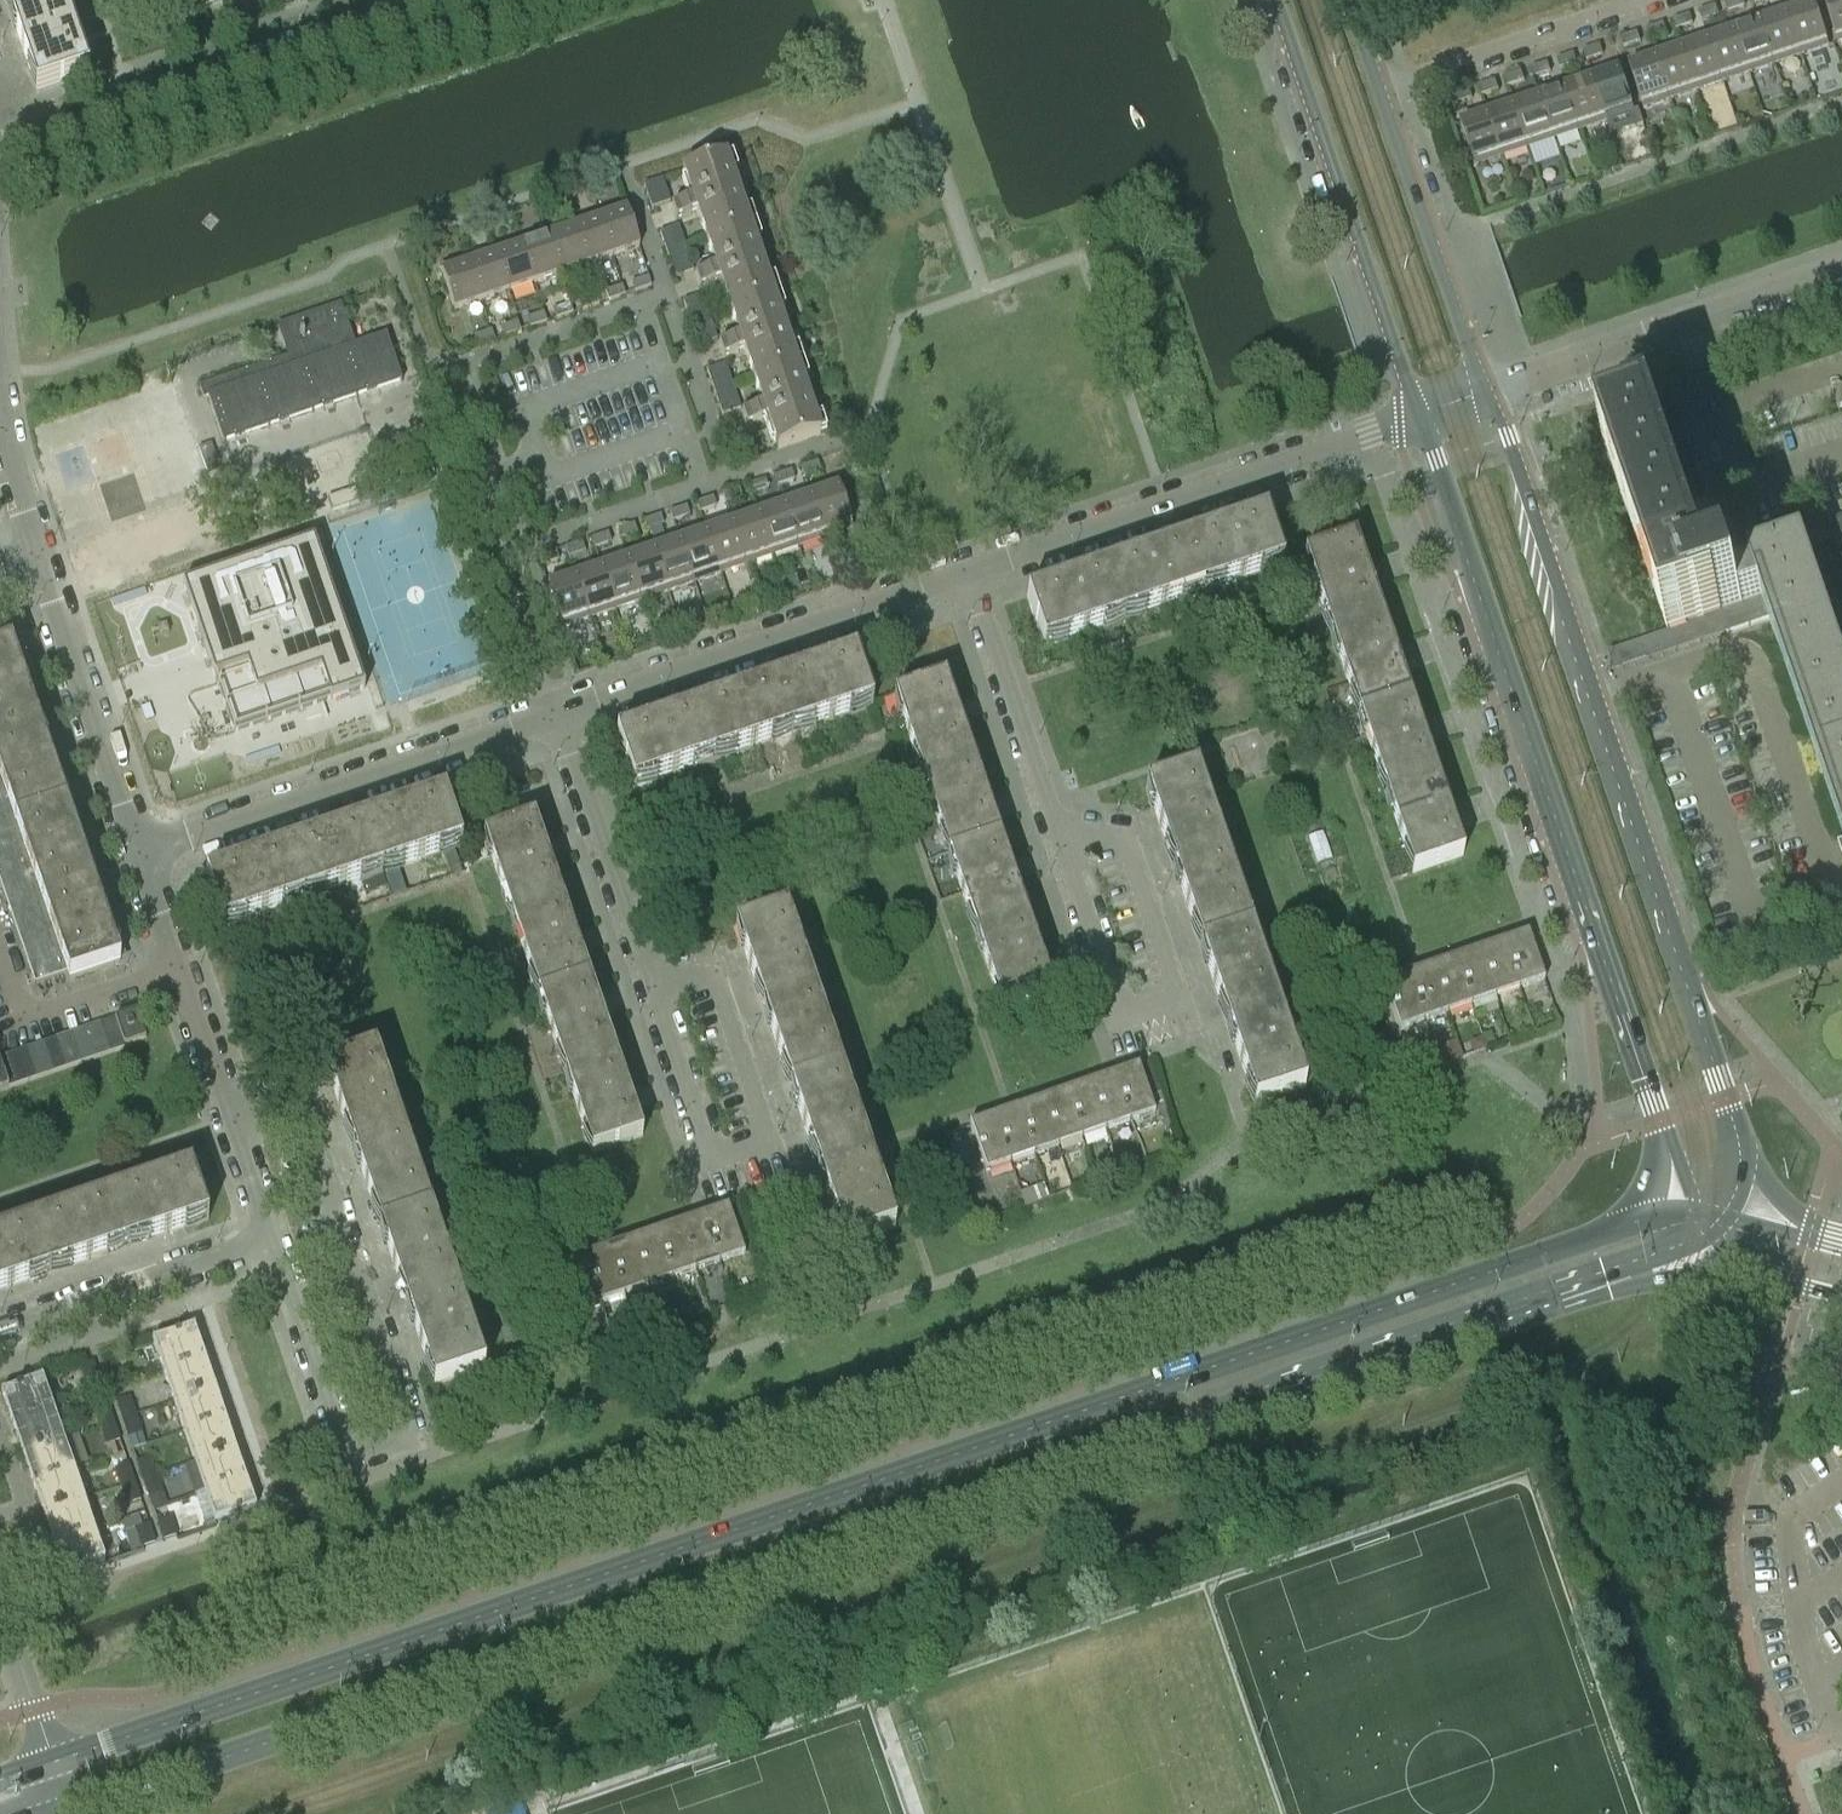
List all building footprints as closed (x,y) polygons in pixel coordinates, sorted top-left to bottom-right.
[(9,12),(31,4),(43,0),(5,0),(9,12)] [(31,4),(9,12),(36,92),(87,75),(62,0),(43,0),(31,4)] [(1728,12),(1745,6),(1743,0),(1733,0),(1725,3),(1728,12)] [(1838,43),(1841,42),(1841,0),(1824,0),(1823,0),(1838,43)] [(1814,3),(1787,13),(1802,55),(1829,46),(1814,3)] [(1702,21),(1719,15),(1715,6),(1699,11),(1702,21)] [(1787,13),(1760,22),(1775,65),(1802,55),(1787,13)] [(1673,20),(1676,30),(1692,24),(1689,15),(1673,20)] [(1760,22),(1734,31),(1749,73),(1775,65),(1760,22)] [(1647,29),(1650,38),(1666,33),(1663,24),(1647,29)] [(1734,31),(1708,39),(1723,82),(1749,73),(1734,31)] [(1620,38),(1623,47),(1640,42),(1637,33),(1620,38)] [(1708,39),(1682,48),(1696,91),(1723,82),(1708,39)] [(1583,51),(1586,60),(1603,54),(1599,45),(1583,51)] [(1682,48),(1656,57),(1671,100),(1696,91),(1682,48)] [(1557,60),(1560,69),(1576,63),(1573,54),(1557,60)] [(1629,66),(1643,109),(1671,100),(1656,57),(1629,66)] [(1531,69),(1534,78),(1550,72),(1547,63),(1531,69)] [(1620,69),(1593,79),(1608,121),(1634,112),(1620,69)] [(1504,77),(1508,87),(1524,81),(1521,72),(1504,77)] [(1593,79),(1567,87),(1581,130),(1608,121),(1593,79)] [(1478,86),(1482,95),(1498,90),(1495,81),(1478,86)] [(1567,87),(1541,96),(1555,139),(1581,130),(1567,87)] [(1452,95),(1455,104),(1472,99),(1469,90),(1452,95)] [(1541,96),(1514,105),(1529,148),(1555,139),(1541,96)] [(1514,105),(1488,114),(1503,157),(1529,148),(1514,105)] [(1461,123),(1475,166),(1503,157),(1488,114),(1461,123)] [(749,227),(737,192),(725,157),(682,172),(706,241),(749,227)] [(662,178),(644,185),(652,208),(670,202),(662,178)] [(686,202),(671,208),(676,221),(691,215),(686,202)] [(624,205),(597,214),(612,257),(639,247),(624,205)] [(597,214),(571,223),(586,266),(612,257),(597,214)] [(571,223),(545,232),(560,275),(586,266),(571,223)] [(678,226),(660,232),(675,277),(693,271),(678,226)] [(773,296),(754,241),(749,227),(706,241),(729,311),(773,296)] [(545,232),(519,241),(533,283),(560,275),(545,232)] [(519,241),(493,249),(492,249),(507,292),(533,283),(519,241)] [(492,249),(466,258),(481,301),(507,292),(492,249)] [(454,311),(481,301),(466,258),(439,268),(454,311)] [(710,272),(695,277),(699,290),(715,285),(710,272)] [(648,277),(631,283),(635,292),(651,286),(648,277)] [(622,286),(605,291),(608,301),(625,295),(622,286)] [(596,295),(579,300),(582,310),(599,304),(596,295)] [(702,295),(683,301),(699,346),(717,340),(702,295)] [(796,365),(791,349),(773,296),(729,311),(753,379),(796,365)] [(400,380),(386,336),(351,348),(344,328),(348,327),(340,304),(282,324),(292,356),(203,386),(222,441),(400,380)] [(569,304),(553,309),(556,319),(573,313),(569,304)] [(543,313),(527,318),(530,327),(546,322),(543,313)] [(517,322),(500,327),(504,336),(520,331),(517,322)] [(477,345),(493,340),(494,340),(491,330),(474,336),(477,345)] [(733,341),(718,346),(723,359),(738,354),(733,341)] [(725,364),(707,370),(722,415),(740,409),(725,364)] [(820,434),(814,418),(796,365),(753,379),(777,449),(820,434)] [(757,409),(742,414),(746,427),(761,422),(757,409)] [(1710,583),(1656,423),(1624,434),(1622,428),(1616,430),(1618,436),(1603,441),(1668,632),(1720,614),(1726,632),(1769,617),(1841,831),(1841,656),(1805,548),(1751,566),(1752,568),(1710,583)] [(207,473),(219,469),(211,444),(198,449),(207,473)] [(837,451),(820,455),(828,484),(844,480),(837,451)] [(801,467),(802,471),(804,476),(820,471),(817,462),(801,467)] [(791,470),(774,476),(778,485),(794,480),(791,470)] [(765,479),(748,485),(751,494),(768,488),(765,479)] [(837,486),(810,495),(825,538),(852,529),(837,486)] [(739,488),(722,494),(725,503),(742,497),(739,488)] [(810,495),(784,504),(799,547),(825,538),(810,495)] [(713,497),(696,503),(699,512),(716,506),(713,497)] [(784,504),(758,513),(773,556),(799,547),(784,504)] [(686,506),(670,512),(673,521),(689,515),(686,506)] [(758,513),(732,522),(746,565),(773,556),(758,513)] [(660,515),(643,521),(647,530),(663,524),(660,515)] [(1264,515),(1186,542),(1203,593),(1282,566),(1264,515)] [(1828,525),(1841,566),(1841,520),(1828,525)] [(732,522),(706,531),(720,573),(746,565),(732,522)] [(634,524),(617,530),(620,539),(637,533),(634,524)] [(706,531),(679,540),(694,583),(720,573),(706,531)] [(608,533),(591,539),(594,548),(611,542),(608,533)] [(1381,618),(1362,563),(1354,539),(1303,556),(1330,636),(1381,618)] [(679,540),(653,549),(668,591),(694,583),(679,540)] [(313,541),(182,586),(216,686),(233,734),(323,703),(364,689),(314,541),(313,541)] [(582,542),(565,548),(568,557),(585,551),(582,542)] [(1186,542),(1105,570),(1123,621),(1203,593),(1186,542)] [(653,549),(627,558),(641,600),(668,591),(653,549)] [(555,551),(539,556),(542,566),(559,560),(555,551)] [(627,558),(601,566),(615,609),(641,600),(627,558)] [(601,566),(575,575),(589,618),(615,609),(601,566)] [(1043,648),(1067,640),(1123,621),(1105,570),(1026,597),(1043,648)] [(562,627),(589,618),(575,575),(547,585),(562,627)] [(1400,674),(1391,646),(1381,618),(1330,636),(1358,716),(1409,698),(1400,674)] [(38,726),(11,646),(0,650),(0,739),(38,726)] [(854,656),(775,683),(792,734),(872,707),(854,656)] [(971,758),(950,696),(944,679),(893,697),(920,776),(971,758)] [(775,683),(695,710),(712,761),(792,734),(775,683)] [(1436,777),(1416,721),(1409,698),(1358,716),(1385,795),(1436,777)] [(633,788),(660,779),(712,761),(695,710),(616,737),(633,788)] [(13,815),(15,822),(65,805),(38,726),(0,739),(0,779),(8,801),(13,815)] [(999,838),(994,823),(971,758),(920,776),(948,855),(999,838)] [(1223,850),(1208,806),(1196,770),(1145,788),(1172,868),(1223,850)] [(1463,856),(1445,804),(1436,777),(1385,795),(1412,873),(1463,856)] [(444,796),(364,823),(382,874),(461,847),(444,796)] [(0,803),(0,820),(13,815),(8,801),(0,803)] [(35,879),(40,894),(42,901),(92,884),(65,805),(15,822),(17,829),(23,844),(35,879)] [(0,820),(0,835),(17,829),(15,822),(13,815),(0,820)] [(561,899),(549,865),(534,820),(483,837),(510,917),(561,899)] [(364,823),(285,850),(302,901),(382,874),(364,823)] [(0,835),(0,852),(23,844),(17,829),(0,835)] [(999,838),(948,855),(974,934),(1025,916),(999,838)] [(0,852),(0,884),(2,890),(35,879),(23,844),(0,852)] [(223,928),(249,919),(302,901),(285,850),(206,877),(223,928)] [(1250,929),(1239,895),(1223,850),(1172,868),(1199,946),(1250,929)] [(35,879),(2,890),(7,905),(40,894),(35,879)] [(44,907),(50,923),(62,958),(66,973),(69,980),(119,963),(92,884),(42,901),(44,907)] [(40,894),(7,905),(12,919),(44,907),(42,901),(40,894)] [(588,978),(561,899),(510,917),(537,995),(588,978)] [(44,907),(12,919),(17,934),(50,923),(44,907)] [(813,991),(797,945),(786,911),(735,928),(762,1009),(813,991)] [(1025,916),(974,934),(1002,1013),(1053,996),(1025,916)] [(50,923),(17,934),(29,969),(62,958),(50,923)] [(1277,1008),(1262,963),(1250,929),(1199,946),(1226,1026),(1249,1018),(1277,1008)] [(1544,980),(1528,933),(1526,933),(1526,934),(1503,942),(1519,989),(1544,980)] [(1519,989),(1503,942),(1503,941),(1502,942),(1502,943),(1480,950),(1496,997),(1519,989)] [(1496,997),(1480,950),(1479,949),(1478,950),(1478,951),(1456,958),(1472,1005),(1496,997)] [(1472,1005),(1456,958),(1455,957),(1454,958),(1454,959),(1432,966),(1448,1013),(1472,1005)] [(62,958),(29,969),(34,984),(66,973),(62,958)] [(1430,967),(1408,975),(1424,1021),(1448,1013),(1434,972),(1432,966),(1432,965),(1430,966),(1430,967)] [(1424,1021),(1408,975),(1408,974),(1406,974),(1406,975),(1384,983),(1384,982),(1382,982),(1399,1030),(1424,1021)] [(615,1058),(603,1024),(596,1001),(588,978),(537,995),(564,1075),(615,1058)] [(840,1070),(828,1036),(813,991),(762,1009),(789,1087),(840,1070)] [(1277,1008),(1249,1018),(1226,1026),(1254,1105),(1304,1088),(1277,1008)] [(146,1039),(136,1011),(114,1018),(124,1046),(146,1039)] [(114,1018),(99,1024),(109,1054),(125,1048),(124,1046),(114,1018)] [(99,1024),(84,1029),(94,1059),(109,1054),(99,1024)] [(84,1029),(70,1034),(80,1063),(94,1059),(84,1029)] [(70,1034),(56,1039),(66,1068),(80,1063),(70,1034)] [(56,1039),(41,1044),(51,1073),(66,1068),(56,1039)] [(41,1044),(26,1049),(36,1078),(51,1073),(41,1044)] [(26,1049),(12,1053),(22,1083),(36,1078),(26,1049)] [(403,1131),(387,1086),(375,1051),(325,1068),(352,1148),(403,1131)] [(0,1058),(0,1065),(8,1088),(22,1083),(12,1053),(0,1058)] [(642,1136),(634,1112),(631,1103),(615,1058),(564,1075),(591,1154),(642,1136)] [(1136,1067),(1114,1075),(1130,1122),(1154,1114),(1138,1066),(1136,1066),(1136,1067)] [(867,1148),(852,1104),(840,1070),(789,1087),(816,1166),(867,1148)] [(1130,1122),(1114,1075),(1114,1074),(1112,1075),(1113,1076),(1090,1083),(1106,1130),(1130,1122)] [(1106,1130),(1090,1083),(1090,1082),(1088,1083),(1089,1084),(1066,1091),(1082,1138),(1106,1130)] [(1082,1138),(1066,1091),(1065,1091),(1065,1092),(1043,1100),(1058,1147),(1082,1138)] [(1058,1147),(1043,1100),(1042,1099),(1041,1099),(1041,1100),(1019,1108),(1034,1155),(1058,1147)] [(1034,1155),(1019,1108),(1018,1107),(1017,1107),(1017,1108),(995,1116),(1011,1163),(1034,1155)] [(1011,1163),(995,1116),(995,1115),(993,1116),(993,1117),(971,1124),(971,1123),(969,1124),(985,1172),(1011,1163)] [(430,1210),(418,1176),(403,1131),(352,1148),(379,1228),(430,1210)] [(894,1228),(882,1193),(867,1148),(816,1166),(844,1246),(894,1228)] [(208,1220),(190,1169),(110,1197),(119,1225),(127,1247),(208,1220)] [(127,1247),(119,1225),(110,1197),(31,1224),(48,1274),(127,1247)] [(726,1208),(704,1216),(720,1263),(744,1254),(728,1206),(726,1207),(726,1208)] [(457,1288),(441,1243),(430,1210),(379,1228),(406,1306),(457,1288)] [(702,1216),(680,1224),(696,1271),(720,1263),(704,1216),(703,1215),(702,1215),(702,1216)] [(679,1224),(656,1232),(672,1279),(696,1271),(680,1224),(680,1223),(678,1223),(679,1224)] [(48,1274),(31,1224),(0,1234),(0,1291),(48,1274)] [(655,1233),(632,1240),(648,1287),(672,1279),(656,1232),(656,1231),(654,1232),(655,1233)] [(631,1241),(609,1248),(625,1295),(648,1287),(632,1240),(632,1239),(631,1240),(631,1241)] [(607,1249),(585,1257),(601,1303),(625,1295),(609,1248),(608,1247),(607,1248),(607,1249)] [(575,1312),(601,1303),(585,1257),(584,1256),(583,1256),(583,1257),(561,1265),(561,1264),(559,1264),(575,1312)] [(484,1368),(457,1288),(406,1306),(433,1386),(484,1368)] [(152,1341),(162,1372),(204,1358),(194,1327),(152,1341)] [(114,1354),(102,1359),(108,1378),(121,1373),(114,1354)] [(204,1358),(162,1372),(173,1403),(215,1389),(204,1358)] [(99,1381),(92,1362),(80,1366),(86,1385),(99,1381)] [(1,1393),(11,1424),(53,1410),(42,1379),(1,1393)] [(215,1389),(173,1403),(183,1433),(225,1418),(215,1389)] [(116,1402),(123,1420),(135,1416),(129,1397),(116,1402)] [(95,1409),(101,1427),(113,1423),(107,1405),(95,1409)] [(53,1410),(11,1424),(22,1454),(63,1440),(53,1410)] [(135,1416),(123,1420),(129,1438),(141,1433),(135,1416)] [(225,1418),(183,1433),(193,1462),(235,1448),(225,1418)] [(113,1423),(101,1427),(107,1445),(119,1441),(113,1423)] [(63,1440),(22,1454),(32,1484),(73,1470),(63,1440)] [(235,1448),(193,1462),(203,1492),(245,1478),(235,1448)] [(137,1461),(143,1479),(156,1475),(149,1457),(137,1461)] [(115,1469),(121,1487),(134,1482),(128,1464),(115,1469)] [(73,1470),(32,1484),(42,1514),(84,1499),(73,1470)] [(156,1475),(143,1479),(149,1497),(162,1493),(156,1475)] [(245,1478),(203,1492),(214,1523),(255,1509),(245,1478)] [(134,1482),(121,1487),(127,1505),(140,1500),(134,1482)] [(84,1499),(42,1514),(52,1544),(94,1529),(84,1499)] [(164,1540),(176,1536),(170,1517),(157,1521),(164,1540)] [(94,1529),(52,1544),(63,1574),(104,1560),(94,1529)]
